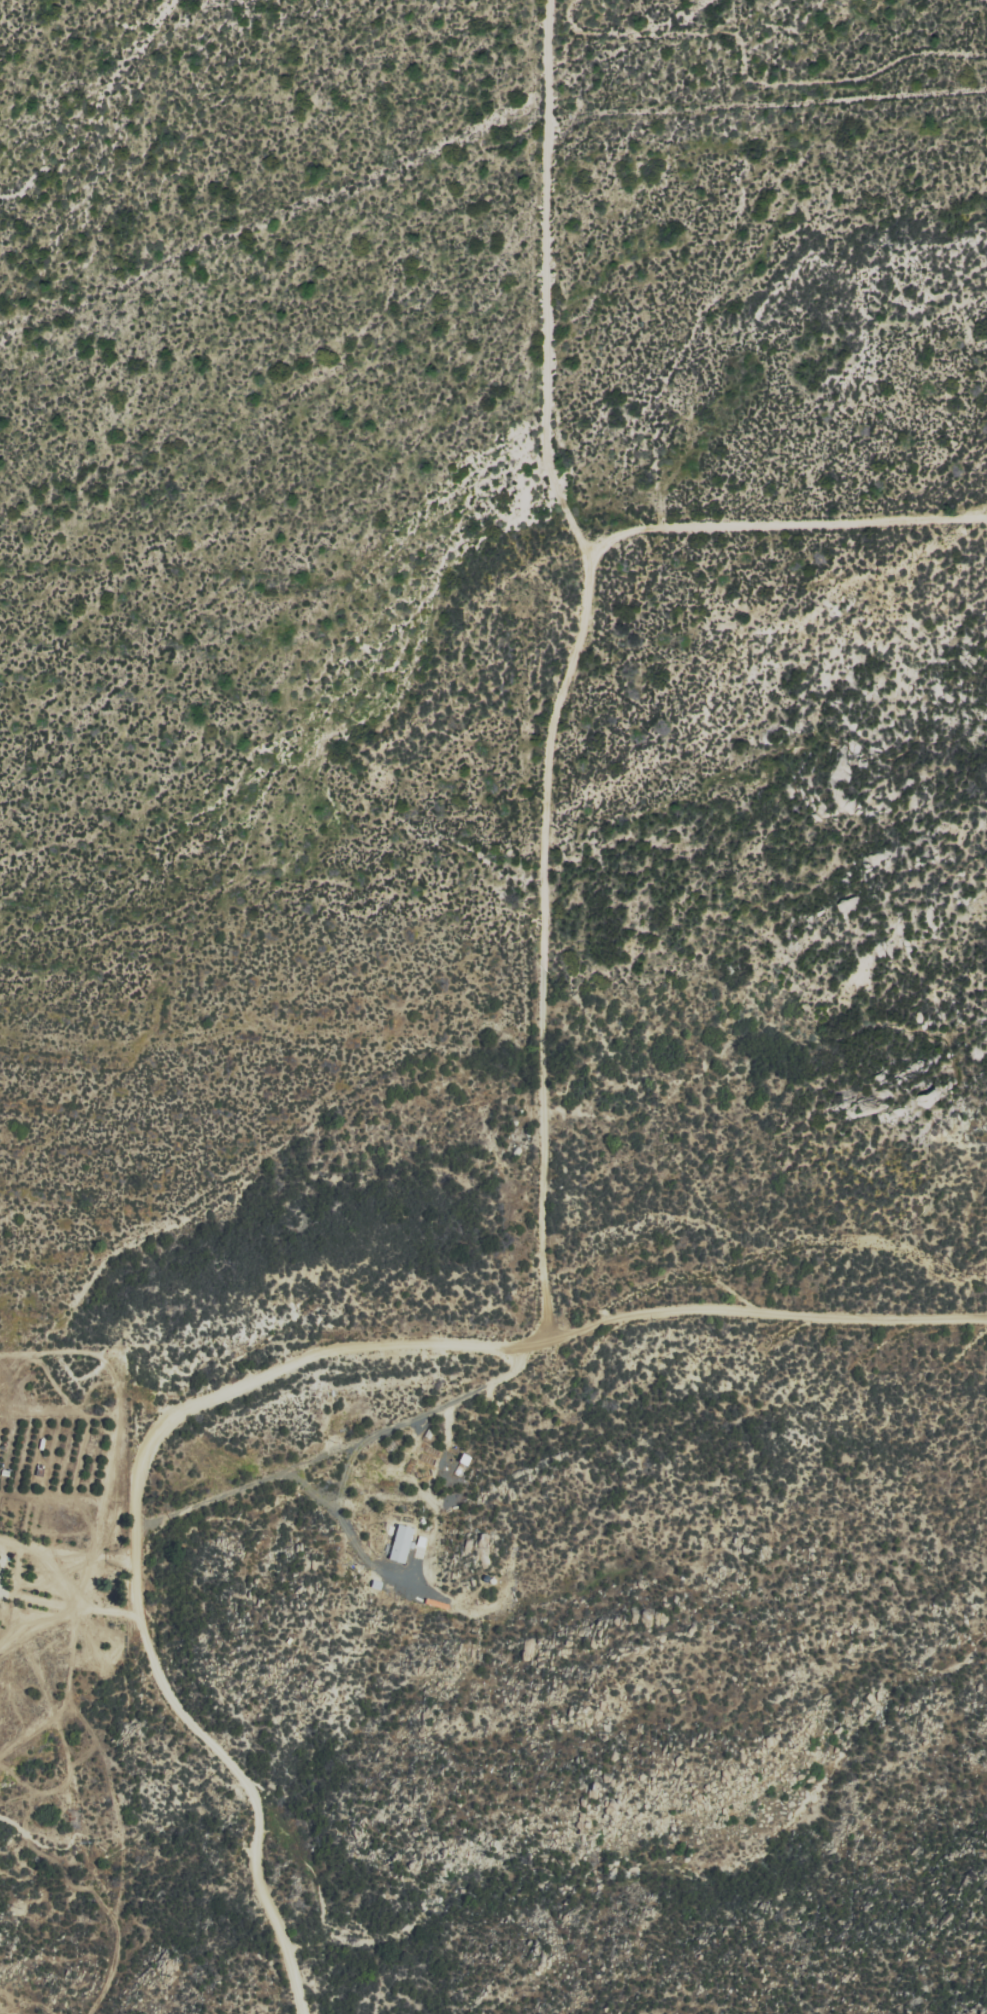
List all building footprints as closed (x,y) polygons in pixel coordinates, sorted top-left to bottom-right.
[(388,1558),(404,1563),(413,1528),(397,1524),(388,1558)]
